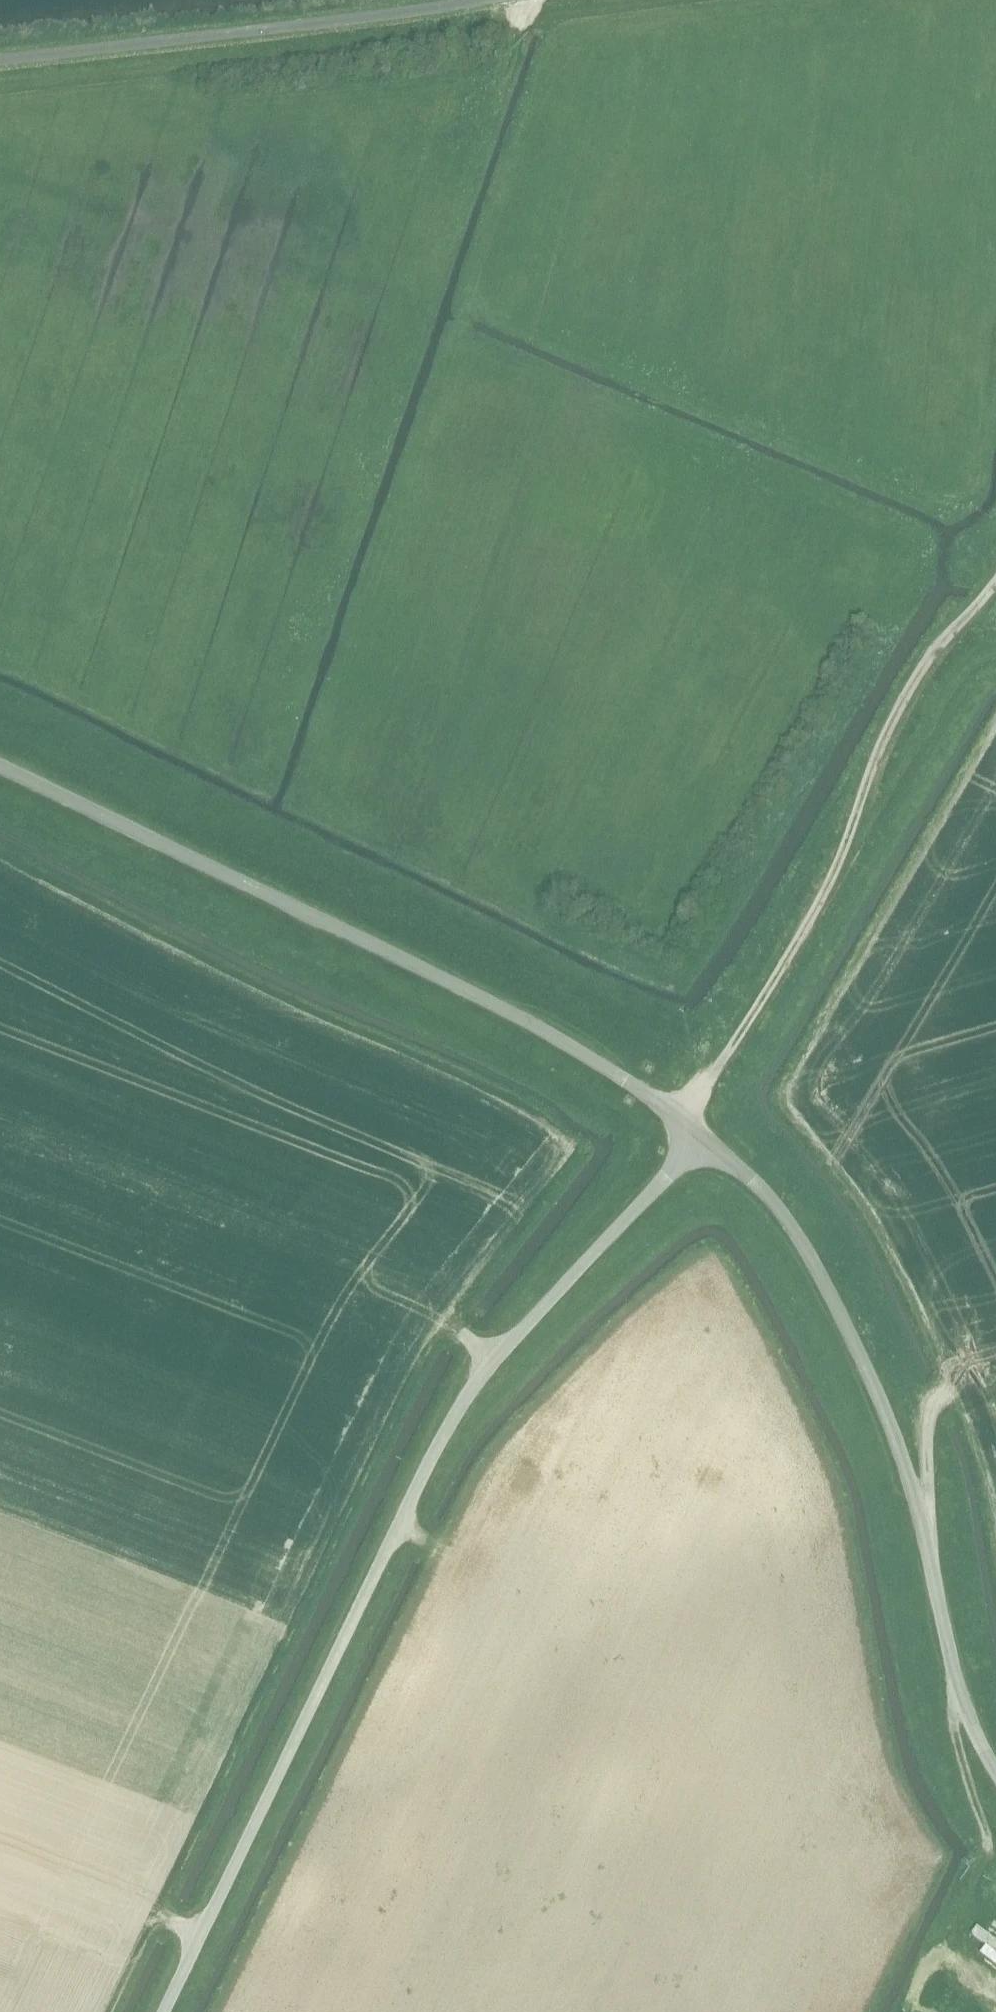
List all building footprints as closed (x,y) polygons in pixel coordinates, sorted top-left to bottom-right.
[(978,1926),(972,1934),(974,1935),(968,1943),(995,1964),(995,1939),(978,1926)]
